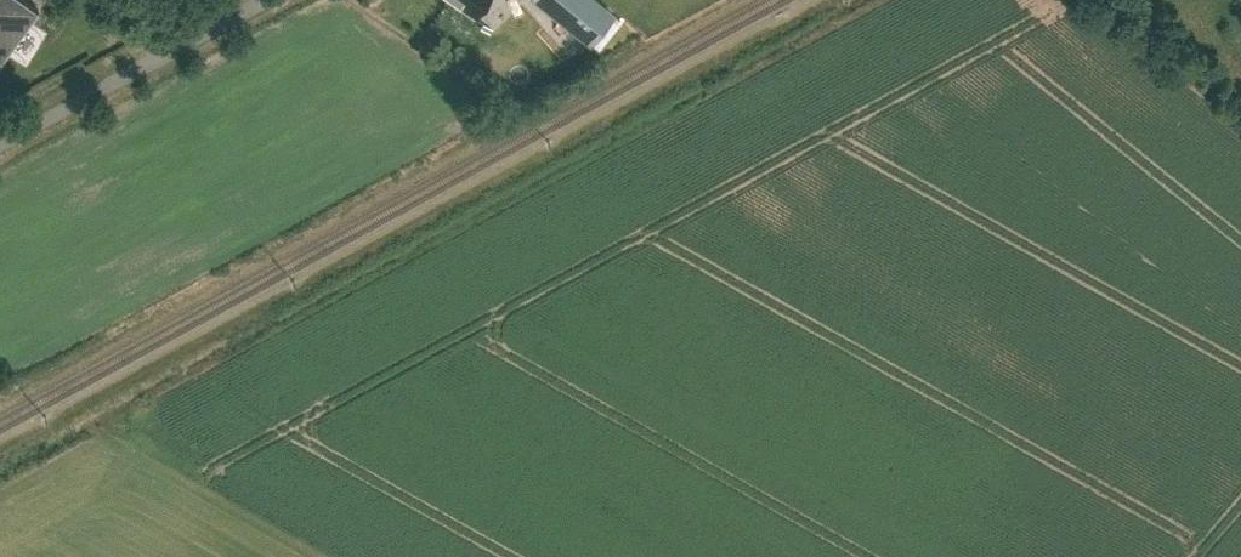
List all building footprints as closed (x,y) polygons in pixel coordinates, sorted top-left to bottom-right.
[(36,5),(28,0),(0,0),(0,61),(36,5)] [(474,16),(485,0),(451,0),(474,16)] [(596,0),(532,0),(589,46),(615,15),(596,0)] [(509,3),(491,24),(503,35),(521,14),(509,3)]
